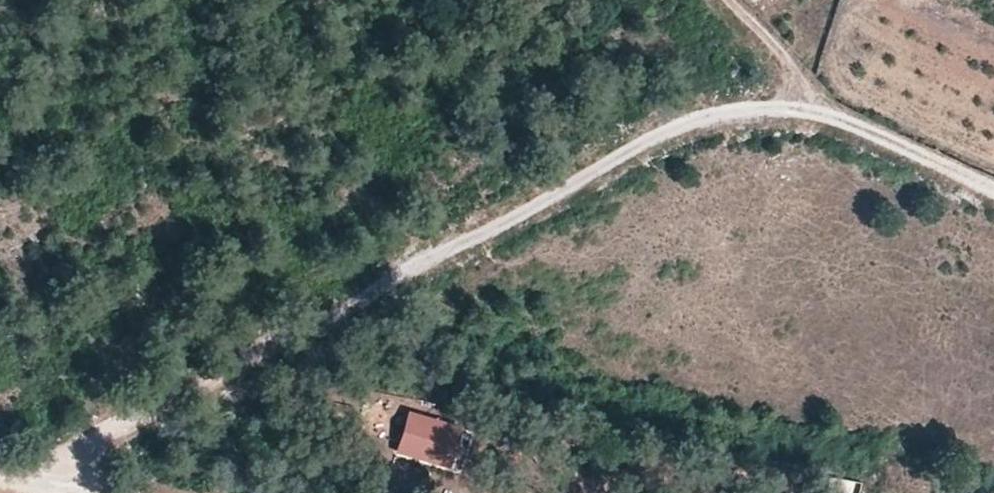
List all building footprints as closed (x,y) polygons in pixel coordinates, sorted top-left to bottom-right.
[(444,415),(413,409),(409,431),(439,437),(444,415)]
